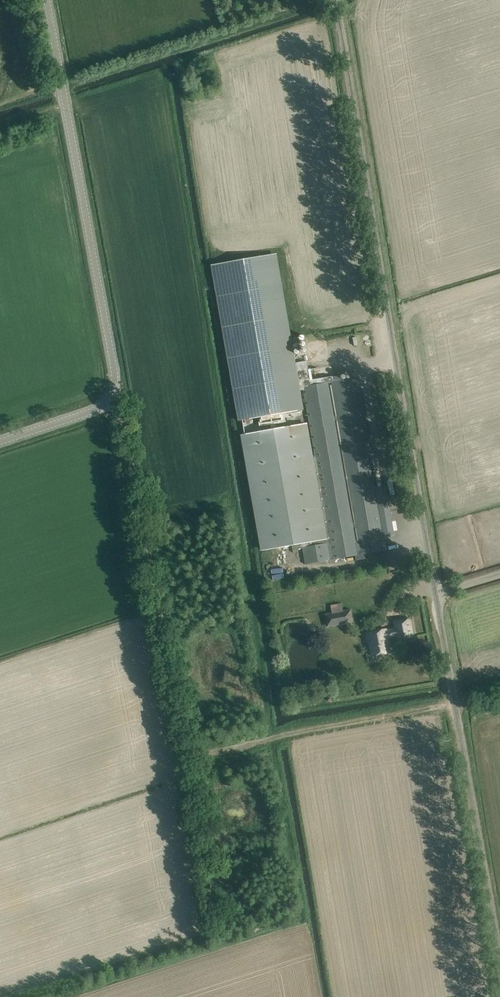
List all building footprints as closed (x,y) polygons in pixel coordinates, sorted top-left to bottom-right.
[(277,256),(212,268),(239,421),(242,420),(258,418),(259,427),(271,425),(272,431),(277,430),(276,424),(286,422),(284,413),(304,410),(301,390),(304,390),(303,387),(333,381),(332,377),(332,376),(322,378),(310,380),(307,361),(296,363),(277,256)] [(245,435),(241,436),(261,549),(292,543),(293,549),(303,547),(306,564),(355,555),(356,560),(366,559),(365,554),(377,552),(387,550),(384,537),(394,535),(386,486),(376,488),(357,377),(347,379),(333,381),(303,387),(304,390),(315,455),(313,455),(308,425),(277,430),(272,431),(245,435)] [(332,612),(324,614),(327,627),(354,622),(351,609),(343,610),(332,612)] [(386,629),(368,632),(372,656),(382,654),(391,652),(389,638),(397,636),(397,640),(413,637),(410,618),(400,619),(394,621),(395,628),(386,630),(386,629)]
